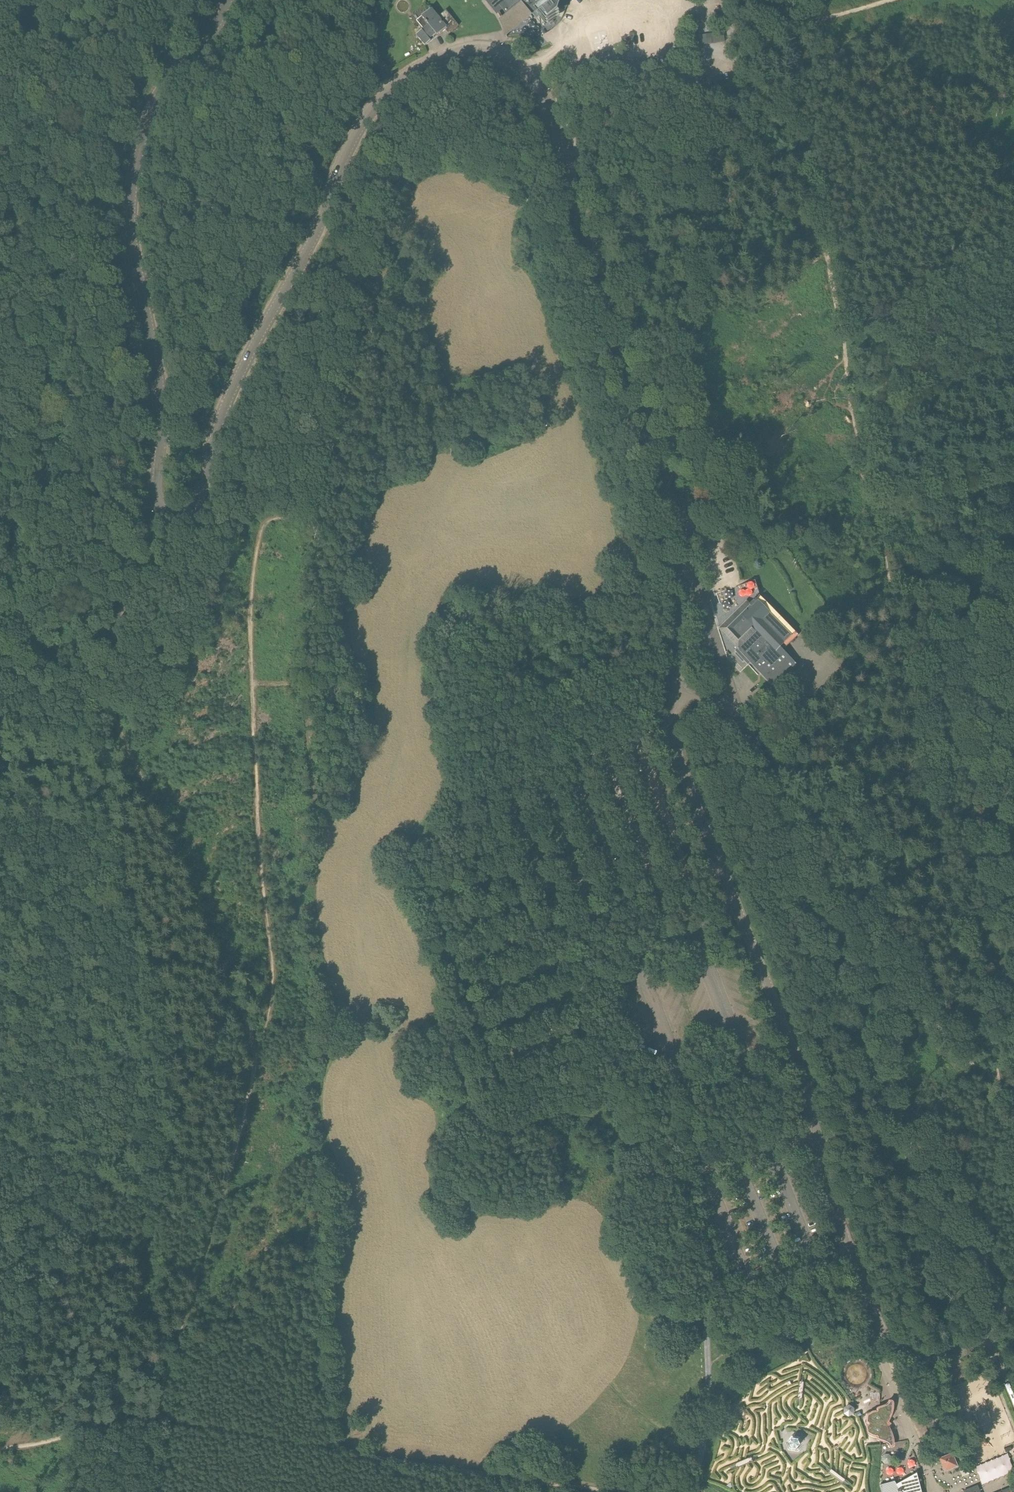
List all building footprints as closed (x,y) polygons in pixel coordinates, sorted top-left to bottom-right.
[(486,1),(492,9),(497,15),(498,15),(500,17),(500,19),(504,31),(504,38),(507,38),(507,36),(511,33),(521,25),(531,17),(529,15),(548,0),(487,0),(486,1)] [(429,25),(416,35),(425,46),(447,29),(450,33),(459,25),(452,18),(446,10),(439,16),(432,8),(422,17),(429,25)] [(559,14),(555,9),(543,18),(547,23),(559,14)] [(694,48),(724,44),(723,33),(693,38),(694,48)] [(750,605),(747,601),(725,621),(718,628),(737,648),(734,650),(740,657),(748,665),(750,663),(773,687),(777,683),(796,665),(794,663),(796,661),(784,649),(798,635),(760,595),(750,605)] [(878,1407),(877,1409),(876,1411),(874,1412),(871,1413),(868,1414),(867,1417),(866,1421),(867,1423),(869,1424),(868,1425),(866,1426),(867,1429),(867,1434),(871,1436),(874,1437),(877,1438),(877,1440),(878,1441),(882,1442),(886,1444),(888,1445),(889,1448),(890,1448),(892,1448),(894,1446),(894,1443),(894,1439),(892,1434),(890,1429),(889,1427),(889,1426),(891,1425),(891,1424),(890,1423),(889,1423),(889,1422),(890,1420),(891,1418),(892,1415),(893,1410),(894,1409),(894,1407),(894,1403),(893,1401),(891,1401),(889,1401),(888,1402),(886,1404),(883,1406),(878,1407)] [(792,1448),(797,1449),(800,1445),(798,1440),(793,1439),(790,1444),(792,1448)] [(958,1467),(953,1453),(946,1455),(938,1459),(940,1462),(940,1463),(944,1472),(958,1467)] [(916,1474),(896,1485),(895,1481),(880,1486),(882,1491),(921,1491),(916,1474)]
